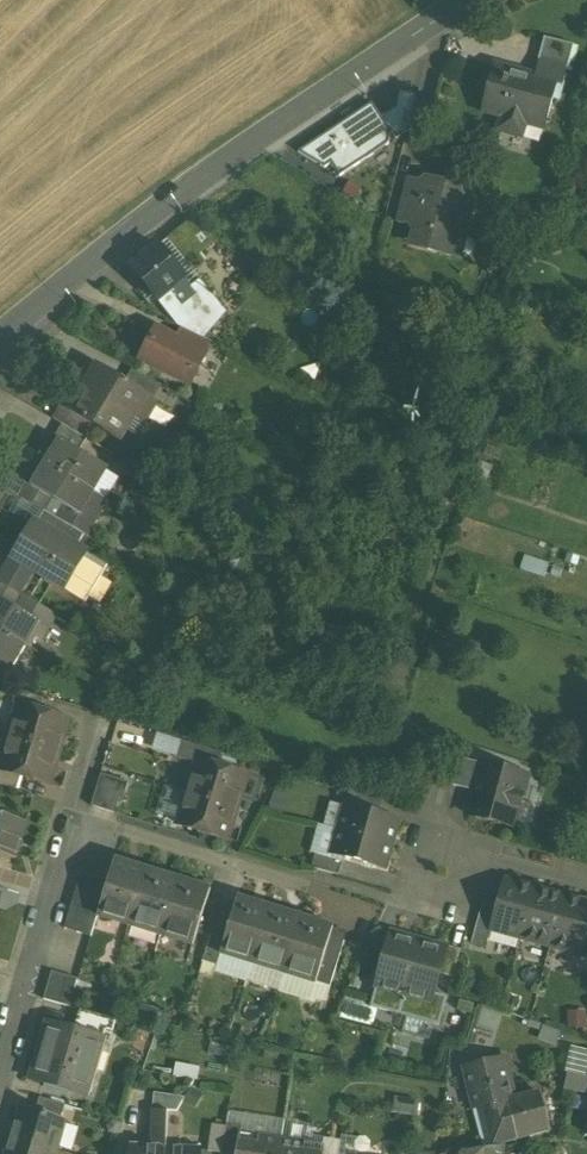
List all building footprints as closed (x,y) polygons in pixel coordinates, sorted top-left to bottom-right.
[(573,47),(544,39),(534,77),(557,83),(558,81),(564,83),(573,47)] [(534,77),(526,75),(527,73),(512,69),(512,71),(493,65),(481,113),(501,118),(498,129),(521,135),(523,125),(545,130),(557,83),(534,77)] [(397,108),(380,119),(393,139),(407,129),(416,96),(401,92),(397,108)] [(331,161),(340,174),(393,139),(380,119),(372,106),(298,153),(325,166),(331,161)] [(450,185),(426,179),(425,184),(425,186),(415,226),(431,230),(430,232),(432,232),(428,250),(459,258),(473,201),(448,195),(450,185)] [(425,184),(410,181),(399,222),(415,226),(425,186),(425,184)] [(213,237),(188,222),(167,240),(184,262),(213,237)] [(185,280),(158,246),(132,267),(159,301),(185,280)] [(199,281),(191,287),(185,280),(159,301),(179,327),(184,329),(203,339),(226,313),(199,281)] [(406,304),(381,295),(366,340),(395,349),(406,304)] [(203,339),(184,329),(177,342),(203,355),(210,342),(203,339)] [(177,342),(156,331),(142,358),(175,375),(177,370),(193,378),(205,356),(203,355),(177,342)] [(125,382),(98,365),(84,389),(133,418),(147,395),(125,382)] [(161,387),(132,369),(125,382),(147,395),(153,399),(161,387)] [(133,418),(84,389),(71,411),(70,413),(88,424),(119,442),(133,418)] [(147,395),(133,418),(143,424),(157,401),(153,399),(147,395)] [(88,424),(70,413),(71,411),(63,406),(54,420),(62,425),(81,436),(88,424)] [(81,436),(62,425),(55,437),(60,440),(79,451),(86,439),(81,436)] [(79,451),(60,440),(46,463),(93,492),(107,468),(79,451)] [(93,492),(46,463),(32,487),(52,499),(45,512),(84,535),(88,537),(109,502),(93,492)] [(32,487),(28,485),(20,497),(44,511),(45,512),(52,499),(32,487)] [(45,512),(44,511),(36,526),(76,550),(84,535),(45,512)] [(36,526),(34,524),(32,527),(34,528),(26,542),(22,540),(13,555),(4,569),(27,583),(35,570),(64,587),(84,555),(76,550),(36,526)] [(106,568),(84,555),(64,587),(86,600),(106,568)] [(21,595),(27,583),(4,569),(0,578),(0,582),(21,595)] [(14,607),(21,595),(0,582),(0,599),(14,607)] [(0,599),(0,630),(26,646),(30,648),(44,625),(14,607),(0,599)] [(12,669),(26,646),(0,630),(0,662),(12,669)] [(43,698),(16,690),(12,704),(18,706),(39,712),(43,698)] [(39,712),(18,706),(9,738),(59,753),(68,721),(39,712)] [(9,738),(0,767),(0,770),(20,776),(49,784),(59,753),(9,738)] [(222,754),(181,741),(176,757),(196,764),(197,761),(218,767),(222,754)] [(481,764),(458,758),(450,785),(473,792),(481,764)] [(218,767),(197,761),(196,764),(187,793),(237,808),(247,777),(218,767)] [(527,777),(481,764),(473,792),(467,815),(513,827),(527,777)] [(16,790),(20,776),(0,770),(0,785),(16,790)] [(128,783),(101,774),(91,806),(118,815),(128,783)] [(382,801),(349,792),(346,805),(379,814),(382,801)] [(237,808),(187,793),(177,824),(227,840),(237,808)] [(346,805),(344,805),(337,830),(393,846),(400,820),(379,814),(346,805)] [(0,815),(0,855),(15,859),(26,822),(0,815)] [(393,846),(337,830),(330,855),(386,871),(393,846)] [(342,862),(315,854),(311,868),(338,876),(342,862)] [(146,871),(114,861),(108,882),(99,909),(97,916),(129,926),(146,871)] [(146,871),(129,926),(161,936),(178,880),(146,871)] [(81,874),(72,901),(86,905),(94,878),(81,874)] [(94,878),(86,905),(99,909),(108,882),(94,878)] [(535,887),(504,878),(496,906),(489,931),(490,932),(520,940),(535,887)] [(210,890),(178,880),(161,936),(192,946),(207,898),(210,890)] [(564,895),(535,887),(520,940),(550,948),(564,895)] [(564,895),(550,948),(580,956),(581,957),(586,934),(586,901),(564,895)] [(221,903),(207,898),(197,932),(211,937),(221,903)] [(269,909),(237,899),(234,907),(223,941),(219,954),(252,965),(269,909)] [(72,901),(64,929),(78,933),(86,905),(72,901)] [(482,902),(471,944),(486,948),(490,932),(489,931),(496,906),(482,902)] [(221,903),(211,937),(223,941),(234,907),(221,903)] [(99,909),(86,905),(78,933),(91,937),(97,916),(99,909)] [(301,919),(269,909),(252,965),(284,974),(301,919)] [(333,929),(301,919),(284,974),(316,985),(330,936),(333,929)] [(408,940),(390,935),(375,989),(403,996),(419,939),(412,937),(408,940)] [(344,940),(330,936),(316,983),(329,987),(344,940)] [(223,941),(211,937),(204,959),(217,963),(219,954),(223,941)] [(428,945),(425,941),(419,939),(403,996),(398,1015),(439,1026),(447,998),(433,994),(439,974),(445,950),(428,945)] [(460,951),(446,947),(445,950),(439,974),(452,978),(460,951)] [(64,976),(51,972),(43,1000),(56,1003),(64,976)] [(78,980),(64,976),(56,1003),(69,1007),(78,980)] [(117,1021),(80,1010),(74,1028),(105,1037),(106,1032),(113,1034),(117,1021)] [(74,1028),(47,1020),(28,1081),(87,1098),(105,1037),(74,1028)] [(506,1059),(463,1070),(474,1110),(485,1108),(506,1102),(513,1100),(506,1073),(509,1068),(506,1059)] [(567,1073),(565,1088),(586,1093),(586,1077),(583,1076),(567,1073)] [(185,1099),(154,1094),(153,1110),(167,1111),(177,1112),(185,1099)] [(513,1100),(506,1102),(515,1140),(549,1131),(539,1094),(513,1100)] [(63,1107),(37,1099),(34,1111),(59,1118),(63,1107)] [(506,1102),(485,1108),(494,1145),(515,1140),(506,1102)] [(34,1111),(18,1106),(9,1138),(56,1151),(64,1120),(59,1118),(34,1111)] [(153,1110),(152,1110),(151,1136),(166,1136),(167,1111),(153,1110)] [(226,1123),(226,1127),(222,1153),(235,1153),(237,1140),(239,1141),(241,1125),(226,1123)] [(212,1125),(208,1152),(220,1153),(222,1153),(226,1127),(212,1125)] [(257,1143),(239,1141),(237,1140),(235,1153),(279,1153),(281,1140),(258,1137),(257,1143)] [(9,1138),(4,1153),(55,1153),(56,1151),(9,1138)] [(323,1138),(321,1153),(323,1153),(337,1153),(339,1141),(323,1138)] [(281,1140),(279,1153),(323,1153),(321,1153),(303,1151),(304,1143),(281,1140)] [(130,1145),(129,1153),(165,1153),(165,1147),(130,1145)] [(484,1149),(484,1153),(504,1153),(505,1146),(484,1149)]
